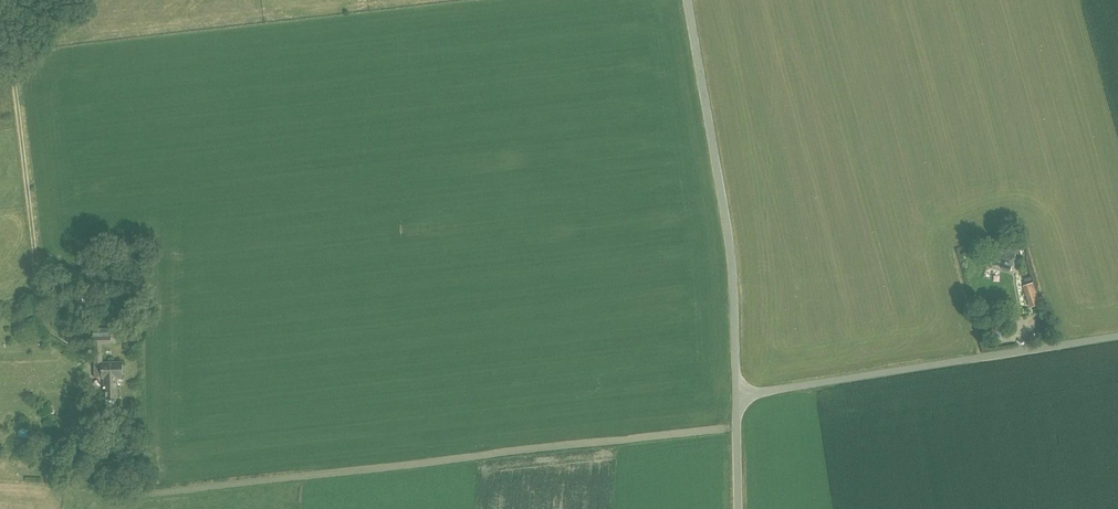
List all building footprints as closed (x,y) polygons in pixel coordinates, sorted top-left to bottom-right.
[(991,244),(989,252),(994,254),(991,265),(1011,271),(1016,253),(1018,254),(1021,244),(1009,241),(1007,250),(997,247),(998,246),(991,244)] [(1022,286),(1029,308),(1040,304),(1033,283),(1022,286)] [(52,302),(70,312),(75,303),(57,294),(52,302)] [(122,378),(121,363),(102,363),(101,344),(110,344),(110,329),(93,329),(93,337),(91,337),(92,345),(94,344),(94,352),(92,352),(92,356),(94,356),(95,377),(102,376),(102,378),(104,378),(105,399),(117,399),(116,378),(122,378)] [(994,341),(995,348),(1007,346),(1006,339),(994,341)]
